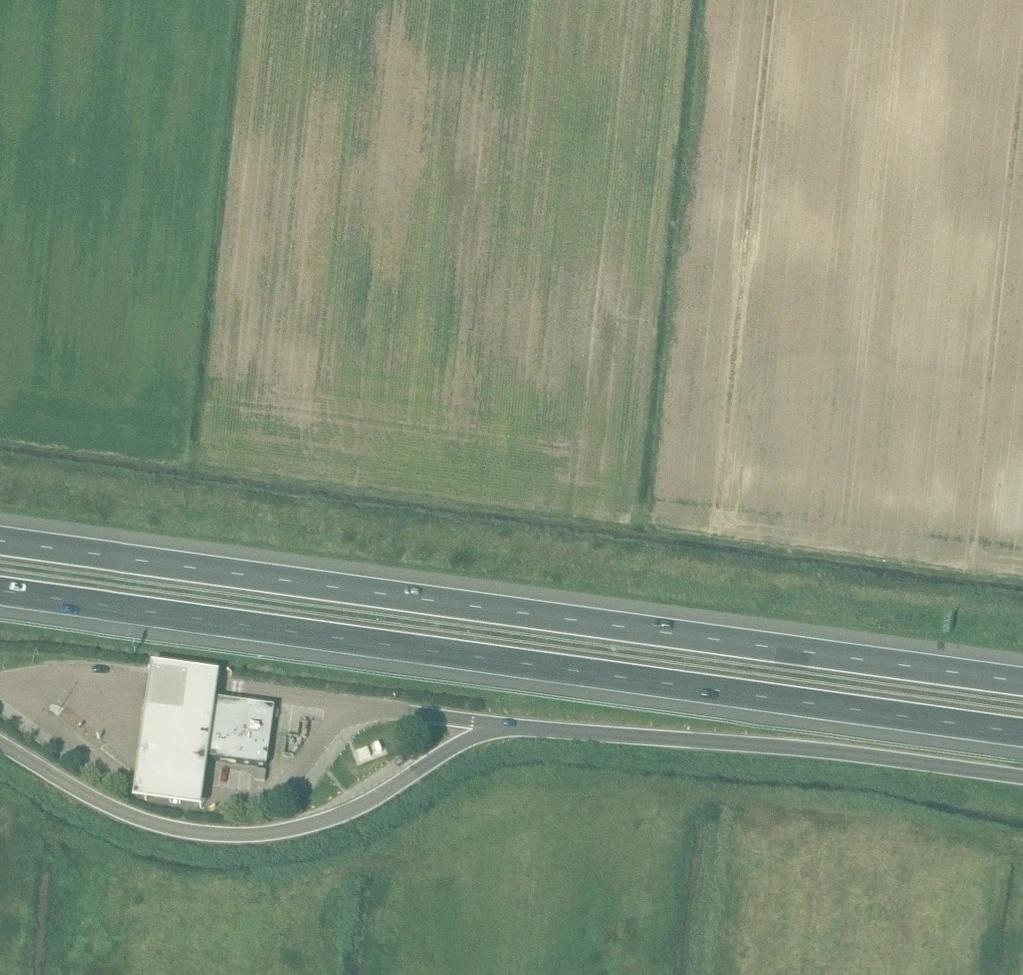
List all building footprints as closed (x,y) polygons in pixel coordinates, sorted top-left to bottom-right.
[(223,721),(225,706),(227,687),(228,677),(156,668),(155,678),(142,785),(140,801),(209,812),(211,794),(215,760),(207,759),(213,720),(223,721)] [(213,720),(207,759),(209,759),(228,762),(229,761),(268,766),(276,707),(217,699),(214,720),(213,720)]
